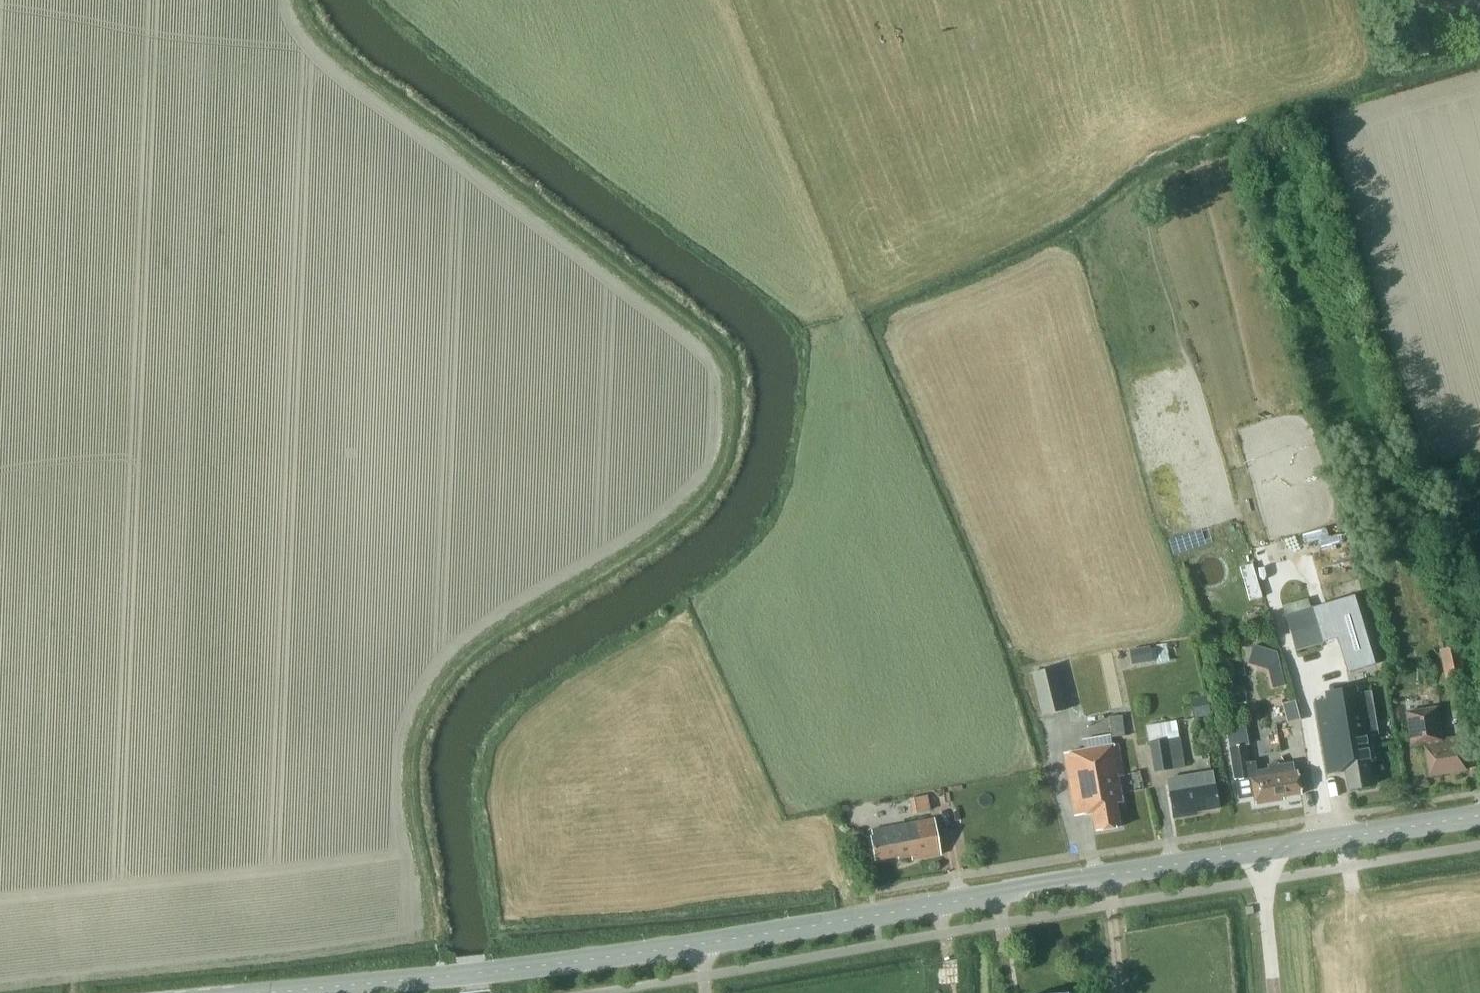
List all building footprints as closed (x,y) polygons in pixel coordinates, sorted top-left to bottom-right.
[(1241,567),(1251,601),(1261,598),(1251,564),(1241,567)] [(1359,593),(1285,616),(1296,649),(1343,634),(1352,671),(1382,663),(1359,593)] [(1276,664),(1279,685),(1292,683),(1287,644),(1258,648),(1260,666),(1276,664)] [(1440,650),(1445,680),(1465,676),(1459,646),(1440,650)] [(1154,661),(1151,647),(1130,650),(1132,665),(1154,661)] [(1032,673),(1043,716),(1068,710),(1058,666),(1032,673)] [(1371,735),(1379,734),(1372,691),(1316,701),(1328,774),(1346,771),(1349,789),(1373,786),(1369,762),(1375,761),(1371,735)] [(1195,717),(1211,714),(1209,703),(1208,696),(1192,699),(1195,715),(1195,717)] [(1442,740),(1437,707),(1407,712),(1412,745),(1424,743),(1430,776),(1467,770),(1461,737),(1442,740)] [(1110,717),(1112,737),(1126,735),(1123,715),(1110,717)] [(1155,772),(1172,769),(1168,741),(1150,743),(1155,772)] [(1094,813),(1097,831),(1121,827),(1117,804),(1123,802),(1119,777),(1124,776),(1119,744),(1066,753),(1076,816),(1094,813)] [(1255,797),(1256,805),(1280,801),(1279,798),(1302,794),(1298,771),(1295,771),(1293,763),(1279,766),(1279,768),(1258,771),(1257,761),(1249,762),(1246,745),(1230,748),(1239,800),(1255,797)] [(1216,785),(1215,785),(1213,772),(1168,779),(1170,786),(1169,786),(1174,818),(1197,815),(1197,812),(1220,808),(1216,785)] [(918,795),(920,811),(939,808),(937,793),(918,795)] [(912,856),(913,860),(942,855),(935,819),(872,830),(873,836),(871,837),(875,861),(899,857),(899,859),(912,856)]
